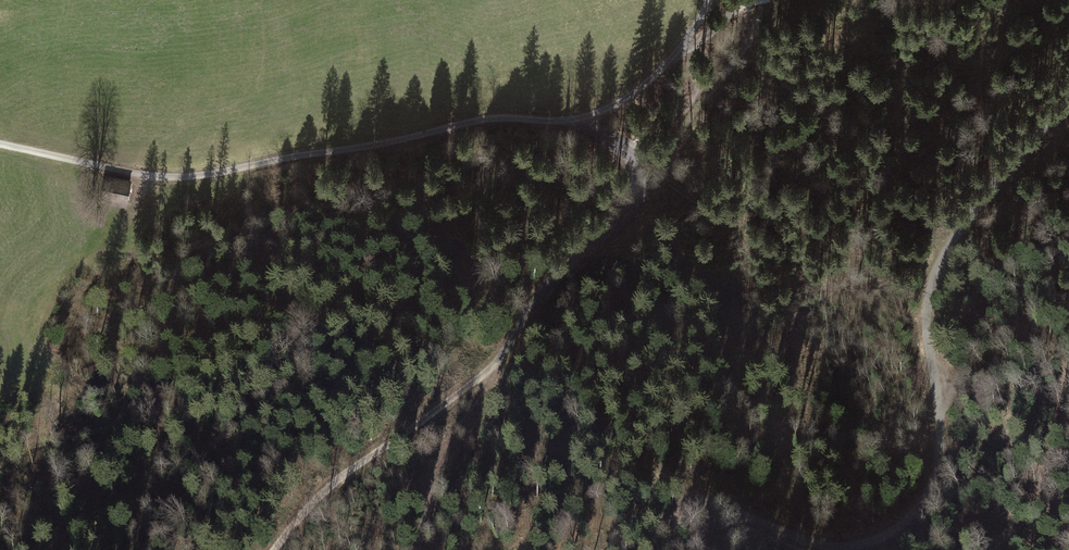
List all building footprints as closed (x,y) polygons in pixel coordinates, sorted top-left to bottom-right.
[(131,181),(103,176),(99,204),(126,208),(131,181)]
